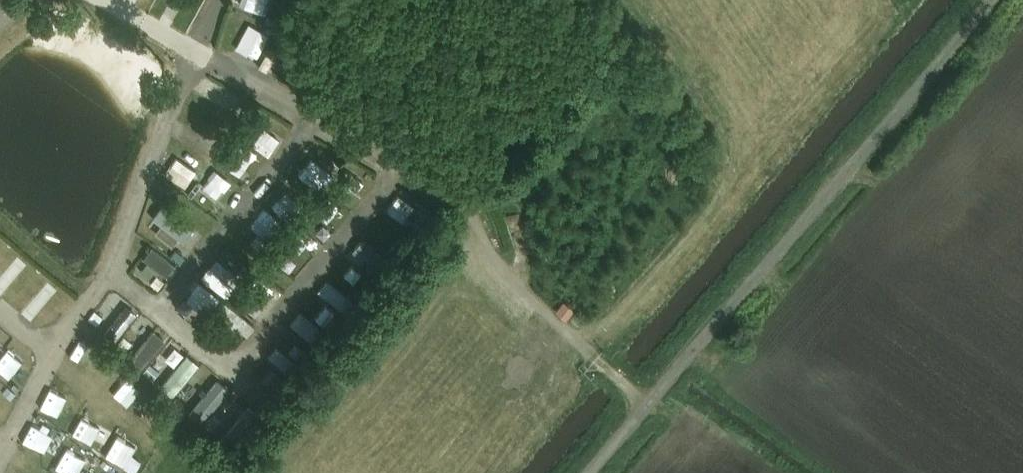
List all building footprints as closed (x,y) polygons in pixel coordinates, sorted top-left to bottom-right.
[(249,3),(272,9),(274,0),(249,0),(249,3)] [(251,25),(240,49),(261,58),(271,35),(251,25)] [(252,142),(268,157),(281,142),(265,128),(252,142)] [(241,143),(231,164),(243,170),(253,149),(241,143)] [(178,157),(166,173),(188,189),(200,172),(178,157)] [(316,189),(330,174),(316,160),(302,175),(316,189)] [(204,185),(221,202),(235,188),(218,171),(204,185)] [(349,179),(336,194),(354,209),(367,193),(349,179)] [(404,225),(417,206),(400,193),(386,212),(404,225)] [(314,210),(330,223),(343,208),(326,195),(314,210)] [(438,222),(422,206),(405,224),(420,239),(438,222)] [(155,223),(190,249),(201,234),(166,208),(155,223)] [(263,237),(279,224),(268,209),(251,221),(263,237)] [(286,241),(303,259),(319,244),(302,226),(286,241)] [(338,266),(357,286),(386,258),(367,238),(338,266)] [(153,246),(134,270),(159,289),(177,265),(153,246)] [(200,280),(202,281),(186,302),(204,315),(238,270),(218,255),(200,280)] [(244,289),(263,304),(275,289),(257,274),(244,289)] [(327,282),(320,293),(344,309),(351,299),(327,282)] [(116,342),(137,316),(110,295),(89,321),(116,342)] [(303,313),(294,323),(311,339),(320,329),(303,313)] [(136,356),(146,365),(168,340),(158,331),(136,356)] [(296,337),(288,351),(299,357),(306,343),(296,337)] [(175,344),(156,367),(180,388),(200,364),(175,344)] [(278,347),(268,355),(283,373),(293,365),(278,347)] [(0,358),(0,371),(10,378),(23,361),(7,349),(0,358)]
